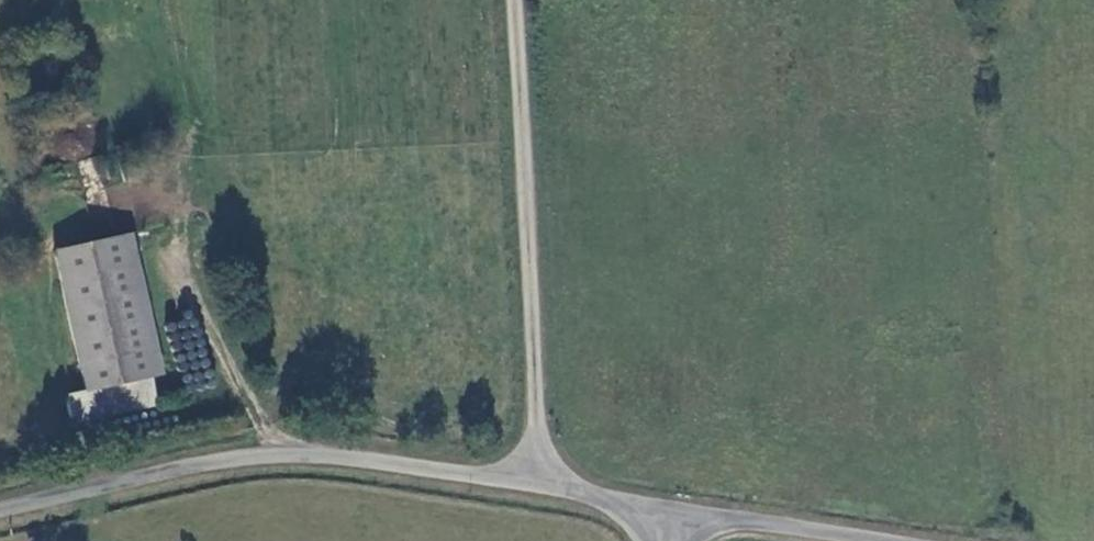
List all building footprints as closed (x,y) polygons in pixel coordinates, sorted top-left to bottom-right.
[(116,237),(55,250),(86,389),(89,389),(90,394),(151,379),(116,237)] [(151,379),(90,394),(95,418),(157,404),(151,379)] [(90,394),(89,389),(86,389),(67,394),(73,423),(95,418),(90,394)]
